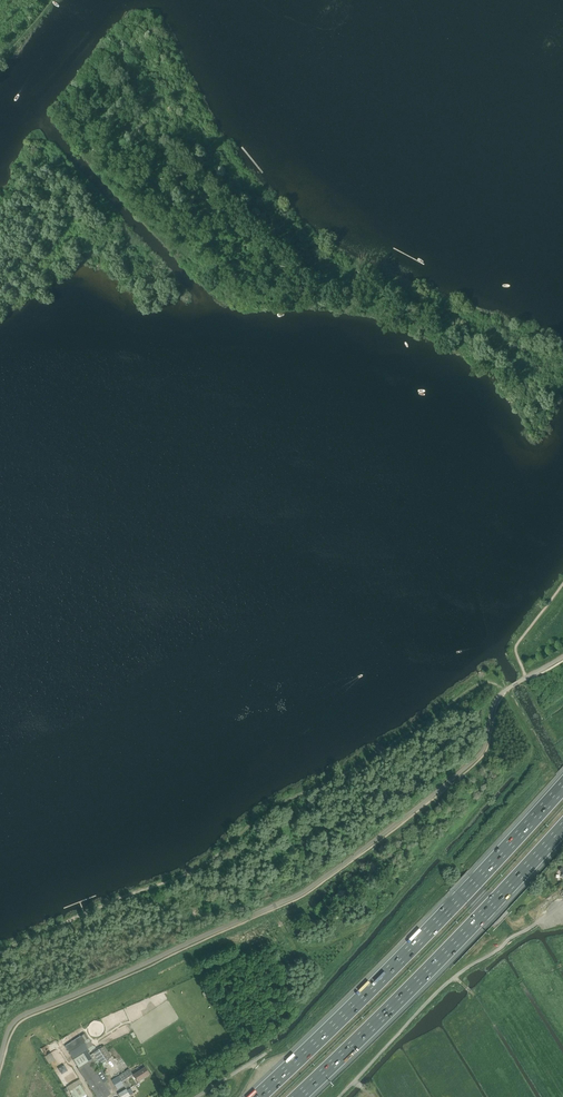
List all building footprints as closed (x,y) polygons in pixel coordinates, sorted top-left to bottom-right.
[(81,1036),(65,1046),(79,1068),(93,1059),(91,1055),(88,1051),(89,1050),(86,1046),(87,1045),(85,1041),(81,1036)] [(89,1038),(85,1041),(87,1045),(86,1046),(89,1050),(90,1051),(96,1048),(94,1045),(89,1038)] [(92,1054),(91,1055),(93,1059),(95,1063),(96,1062),(99,1066),(101,1064),(102,1064),(105,1062),(107,1061),(112,1057),(104,1046),(93,1053),(92,1054)] [(49,1064),(56,1060),(51,1052),(45,1056),(49,1064)] [(78,1068),(97,1096),(107,1096),(111,1094),(109,1090),(111,1089),(107,1081),(108,1080),(101,1069),(97,1072),(93,1067),(97,1065),(95,1063),(93,1059),(79,1068),(78,1068)] [(138,1081),(150,1073),(145,1066),(133,1074),(138,1081)] [(133,1074),(129,1069),(112,1080),(118,1089),(124,1085),(122,1082),(133,1074)] [(86,1096),(87,1095),(80,1085),(70,1091),(74,1096),(86,1096)] [(133,1093),(130,1088),(127,1090),(126,1089),(118,1093),(121,1096),(128,1096),(130,1095),(133,1093)]
